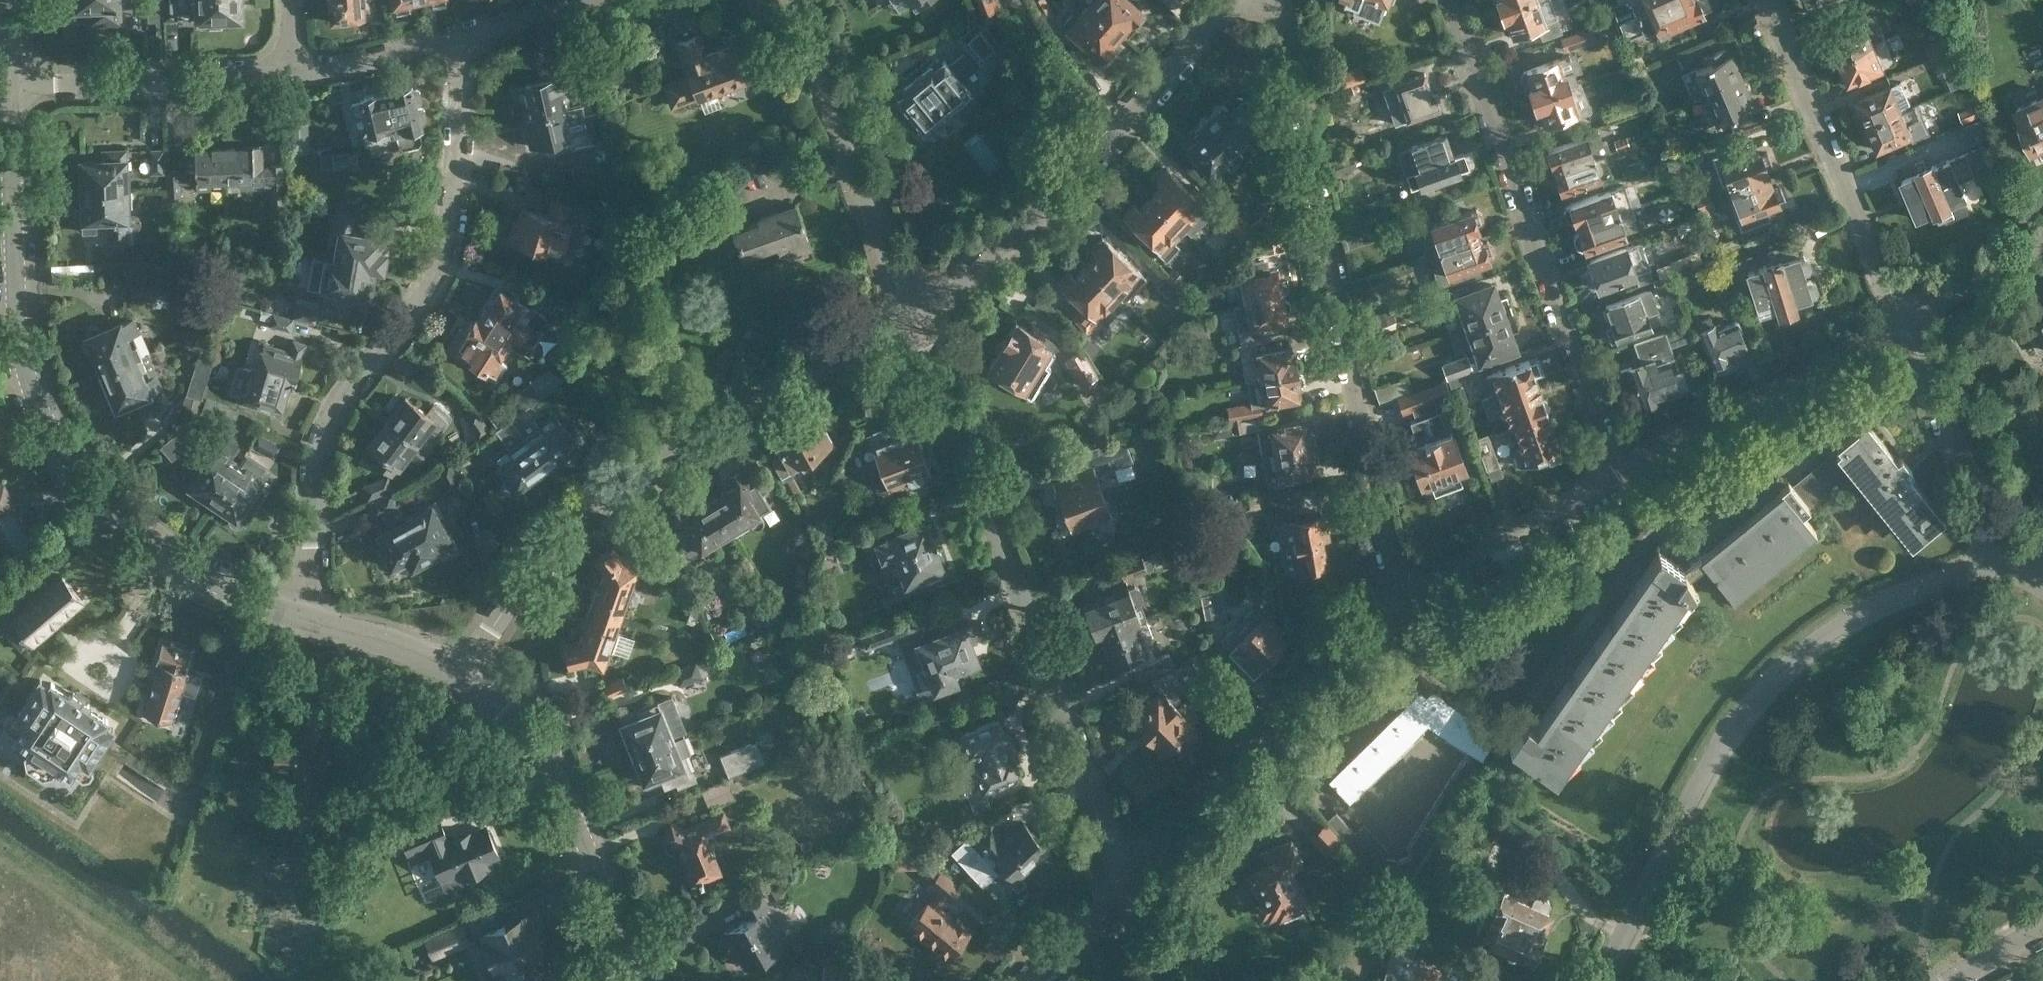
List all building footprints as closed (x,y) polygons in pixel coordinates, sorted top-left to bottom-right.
[(75,7),(92,6),(93,11),(90,11),(90,23),(122,22),(122,4),(131,4),(131,0),(75,0),(75,7)] [(165,21),(178,20),(177,0),(164,0),(165,21)] [(242,0),(198,0),(199,18),(223,18),(223,23),(240,22),(240,17),(242,17),(242,0)] [(331,4),(333,22),(366,17),(364,0),(349,0),(349,2),(331,4)] [(394,4),(397,4),(399,12),(410,9),(408,1),(411,0),(393,0),(394,4)] [(910,5),(915,2),(920,9),(932,0),(907,0),(910,5)] [(980,12),(996,5),(994,0),(971,0),(976,13),(980,12)] [(1050,22),(1057,17),(1047,0),(1036,0),(1050,22)] [(1131,20),(1137,25),(1147,14),(1130,0),(1085,0),(1089,4),(1088,5),(1120,33),(1131,20)] [(1352,7),(1373,15),(1378,17),(1379,14),(1384,0),(1355,0),(1352,7)] [(1501,7),(1505,17),(1502,21),(1505,31),(1509,33),(1545,19),(1542,11),(1552,8),(1549,0),(1521,0),(1501,7)] [(1664,0),(1617,0),(1610,3),(1617,20),(1664,0)] [(1617,20),(1625,37),(1642,29),(1642,31),(1657,25),(1659,31),(1701,13),(1700,10),(1711,6),(1709,0),(1664,0),(1617,20)] [(1120,33),(1088,5),(1078,16),(1073,13),(1063,24),(1068,28),(1067,28),(1105,61),(1115,51),(1109,45),(1120,33)] [(1841,57),(1887,38),(1877,13),(1866,18),(1866,17),(1826,34),(1824,39),(1826,44),(1830,45),(1835,43),(1841,57)] [(957,36),(981,64),(1004,45),(980,17),(957,36)] [(1548,25),(1538,29),(1542,39),(1551,36),(1548,25)] [(1576,48),(1598,40),(1592,26),(1561,37),(1566,51),(1576,48)] [(736,75),(753,69),(742,38),(722,45),(723,47),(706,53),(700,35),(677,43),(689,76),(665,85),(672,105),(738,81),(736,75)] [(1931,57),(1948,50),(1953,47),(1948,36),(1926,46),(1931,57)] [(1887,38),(1841,57),(1847,71),(1842,73),(1840,77),(1842,82),(1846,84),(1886,67),(1886,65),(1897,61),(1887,38)] [(1577,78),(1575,75),(1573,69),(1583,66),(1576,48),(1566,51),(1557,54),(1559,57),(1524,69),(1521,76),(1524,85),(1529,87),(1532,97),(1581,80),(1580,77),(1577,78)] [(976,65),(963,49),(948,61),(942,54),(932,62),(928,57),(897,82),(901,87),(891,95),(920,129),(923,126),(928,132),(943,119),(938,114),(952,103),(957,108),(972,96),(967,90),(970,88),(961,77),(976,65)] [(1954,87),(1962,84),(1948,50),(1931,57),(1928,59),(1934,71),(1945,67),(1954,87)] [(1694,70),(1704,95),(1743,79),(1732,54),(1694,70)] [(1332,92),(1346,87),(1351,86),(1367,80),(1361,65),(1323,78),(1328,93),(1332,92)] [(1438,109),(1433,94),(1432,91),(1431,92),(1425,73),(1394,83),(1395,84),(1387,86),(1392,103),(1401,101),(1407,119),(1438,109)] [(562,110),(573,107),(570,94),(566,75),(527,85),(532,106),(527,107),(529,116),(562,110)] [(1743,79),(1697,98),(1709,124),(1721,119),(1721,118),(1753,104),(1743,79)] [(1581,80),(1532,97),(1536,108),(1533,112),(1536,121),(1542,124),(1591,106),(1581,80)] [(1862,128),(1904,109),(1898,95),(1908,90),(1904,81),(1893,85),(1893,84),(1858,99),(1863,109),(1855,113),(1862,128)] [(416,90),(414,90),(413,86),(410,87),(408,85),(399,87),(399,90),(387,93),(396,127),(390,129),(394,144),(405,141),(408,150),(420,147),(417,137),(420,133),(418,126),(422,125),(421,122),(424,121),(427,117),(425,109),(421,107),(418,107),(417,104),(420,103),(422,99),(420,92),(416,90)] [(598,110),(592,86),(580,89),(585,112),(598,110)] [(1351,86),(1346,87),(1332,92),(1336,103),(1355,96),(1351,86)] [(1964,93),(1975,120),(1984,116),(1974,90),(1964,93)] [(362,99),(362,101),(353,103),(350,107),(353,116),(357,119),(366,117),(369,129),(366,130),(364,134),(366,144),(370,146),(372,154),(395,148),(394,144),(390,129),(396,127),(387,93),(376,95),(375,93),(365,95),(365,98),(362,99)] [(1239,102),(1232,95),(1221,104),(1217,103),(1213,107),(1212,111),(1210,113),(1237,146),(1240,149),(1253,138),(1253,135),(1251,133),(1253,132),(1254,133),(1267,122),(1246,96),(1239,102)] [(2017,108),(2035,150),(2038,149),(2042,156),(2042,97),(2017,108)] [(1905,112),(1904,109),(1862,128),(1868,143),(1876,140),(1880,150),(1910,137),(1912,141),(1927,135),(1925,129),(1921,120),(1919,115),(1916,112),(1912,110),(1905,112)] [(562,110),(529,116),(531,126),(527,127),(532,146),(551,141),(553,149),(570,145),(562,110)] [(1237,146),(1210,113),(1207,116),(1203,114),(1200,118),(1199,122),(1188,132),(1195,140),(1188,146),(1209,171),(1222,159),(1222,158),(1237,146)] [(1989,118),(1962,130),(1968,146),(1996,134),(1989,118)] [(310,148),(308,126),(290,127),(291,150),(310,148)] [(1598,131),(1589,134),(1547,148),(1554,169),(1605,152),(1609,151),(1605,140),(1601,141),(1598,131)] [(1407,148),(1397,150),(1402,166),(1412,163),(1419,185),(1460,172),(1459,170),(1468,167),(1463,152),(1453,155),(1453,153),(1451,153),(1445,135),(1406,147),(1407,148)] [(1615,140),(1618,147),(1631,143),(1628,136),(1615,140)] [(1747,141),(1710,154),(1721,184),(1726,181),(1730,191),(1768,177),(1764,167),(1772,164),(1767,151),(1759,154),(1758,151),(1751,154),(1747,141)] [(258,153),(258,145),(224,146),(226,180),(241,180),(241,186),(271,185),(271,188),(283,187),(282,163),(261,164),(261,153),(258,153)] [(211,188),(210,181),(226,180),(224,146),(189,148),(190,167),(168,168),(169,198),(181,197),(180,182),(195,181),(196,188),(211,188)] [(1920,173),(1904,179),(1921,219),(1937,213),(1937,214),(1938,213),(1941,222),(1957,215),(1953,207),(1954,207),(1954,205),(1969,199),(1969,198),(1966,190),(1967,190),(1966,188),(1965,189),(1962,181),(1964,180),(1974,175),(1978,185),(1999,177),(1992,161),(1986,146),(1953,160),(1952,159),(1937,165),(1936,166),(1935,165),(1928,168),(1925,162),(1918,165),(1921,171),(1919,172),(1920,173)] [(1561,190),(1599,177),(1611,173),(1608,164),(1612,162),(1610,157),(1618,154),(1616,148),(1609,151),(1605,152),(1554,169),(1561,190)] [(152,172),(166,172),(165,149),(151,149),(152,172)] [(332,151),(333,153),(334,167),(334,168),(359,167),(358,149),(332,151)] [(82,191),(125,189),(124,173),(127,173),(125,150),(106,151),(106,160),(81,161),(82,191)] [(334,167),(333,153),(321,154),(323,168),(334,167)] [(1358,167),(1353,154),(1333,162),(1337,175),(1358,167)] [(1630,173),(1648,167),(1648,165),(1645,166),(1642,158),(1627,163),(1630,173)] [(1162,183),(1150,195),(1186,230),(1187,230),(1191,234),(1218,206),(1197,187),(1192,193),(1166,168),(1157,178),(1162,183)] [(1768,177),(1730,191),(1733,200),(1731,201),(1741,229),(1770,218),(1766,206),(1777,202),(1776,200),(1784,197),(1779,184),(1772,187),(1768,177)] [(1566,204),(1564,210),(1566,217),(1566,218),(1572,221),(1573,221),(1576,220),(1578,225),(1632,206),(1624,183),(1610,188),(1569,202),(1570,203),(1566,204)] [(1698,202),(1710,198),(1707,188),(1694,192),(1698,202)] [(125,189),(82,191),(84,232),(97,231),(97,220),(108,220),(109,242),(132,241),(132,226),(128,226),(127,206),(126,206),(125,189)] [(1186,230),(1150,195),(1139,207),(1133,202),(1124,212),(1161,248),(1158,251),(1168,260),(1181,246),(1175,242),(1186,230)] [(1710,198),(1698,202),(1701,212),(1714,208),(1710,198)] [(570,221),(574,207),(553,200),(549,215),(525,208),(520,223),(516,221),(510,238),(553,251),(557,239),(568,242),(575,222),(570,221)] [(781,259),(811,247),(795,205),(758,219),(760,224),(745,229),(741,218),(742,218),(735,200),(699,214),(706,231),(731,222),(735,233),(733,233),(742,257),(776,244),(781,259)] [(1576,231),(1573,237),(1575,244),(1576,245),(1581,248),(1583,248),(1585,247),(1586,248),(1625,234),(1625,232),(1639,227),(1635,217),(1636,217),(1647,213),(1643,202),(1632,206),(1578,225),(1579,230),(1577,231),(1576,231)] [(338,261),(337,262),(370,268),(384,270),(389,239),(356,233),(360,211),(338,208),(336,221),(344,223),(338,261)] [(1235,210),(1225,222),(1245,241),(1256,230),(1235,210)] [(1429,217),(1414,222),(1425,254),(1440,249),(1480,235),(1478,228),(1482,226),(1484,221),(1482,213),(1477,210),(1472,212),(1471,210),(1432,223),(1429,217)] [(1264,211),(1252,222),(1263,232),(1260,236),(1265,241),(1274,231),(1276,240),(1300,235),(1298,222),(1279,225),(1264,211)] [(1425,254),(1417,256),(1421,268),(1433,264),(1441,287),(1482,273),(1478,262),(1489,259),(1488,257),(1493,255),(1495,250),(1493,242),(1488,240),(1482,242),(1480,235),(1440,249),(1425,254)] [(1122,297),(1125,300),(1146,278),(1102,236),(1092,246),(1098,251),(1086,263),(1122,297)] [(1641,240),(1631,244),(1589,258),(1592,267),(1589,268),(1586,274),(1590,283),(1593,285),(1598,284),(1598,285),(1650,267),(1641,240)] [(1266,258),(1276,255),(1273,241),(1262,244),(1266,258)] [(1799,256),(1794,242),(1767,250),(1770,261),(1761,264),(1762,266),(1746,271),(1759,312),(1775,307),(1777,313),(1786,317),(1792,316),(1795,308),(1793,301),(1815,294),(1818,289),(1816,281),(1810,278),(1806,280),(1803,270),(1809,269),(1811,265),(1809,257),(1804,255),(1799,256)] [(370,268),(337,262),(325,260),(318,297),(363,305),(370,268)] [(1244,263),(1237,274),(1243,303),(1247,302),(1283,295),(1283,294),(1286,292),(1288,290),(1287,284),(1284,282),(1280,283),(1278,269),(1266,271),(1264,260),(1244,263)] [(1668,273),(1669,274),(1677,271),(1672,260),(1656,266),(1660,276),(1668,273)] [(1069,270),(1059,280),(1083,303),(1072,314),(1090,331),(1122,297),(1086,263),(1075,275),(1069,270)] [(153,277),(170,277),(170,265),(153,266),(153,277)] [(1177,287),(1185,278),(1175,268),(1167,276),(1177,287)] [(1177,287),(1167,276),(1157,287),(1172,302),(1182,291),(1177,287)] [(1492,283),(1469,290),(1467,283),(1443,292),(1445,299),(1444,299),(1450,315),(1459,312),(1465,328),(1512,311),(1506,294),(1497,297),(1492,283)] [(1639,293),(1606,304),(1613,324),(1611,325),(1612,326),(1606,327),(1611,341),(1616,339),(1617,341),(1652,329),(1647,314),(1658,310),(1651,289),(1639,293)] [(492,299),(480,318),(509,338),(507,342),(517,349),(524,339),(534,346),(544,331),(540,328),(547,317),(531,307),(531,306),(517,297),(514,302),(499,292),(494,300),(492,299)] [(1283,295),(1247,302),(1247,304),(1235,307),(1238,321),(1242,342),(1287,333),(1285,322),(1288,321),(1285,308),(1289,307),(1290,304),(1289,298),(1287,296),(1283,297),(1283,295)] [(298,303),(268,296),(264,299),(261,309),(263,310),(295,318),(295,316),(315,321),(319,308),(317,308),(318,302),(299,298),(298,303)] [(1391,305),(1376,310),(1381,325),(1396,320),(1391,305)] [(292,331),(295,318),(263,310),(261,317),(272,320),(270,325),(292,331)] [(1518,328),(1512,311),(1465,328),(1471,345),(1468,346),(1474,360),(1515,346),(1509,331),(1518,328)] [(99,372),(146,353),(137,333),(131,318),(101,330),(100,326),(99,325),(98,324),(96,323),(94,322),(93,322),(92,322),(91,323),(89,324),(88,324),(87,326),(87,327),(86,328),(86,330),(87,331),(88,335),(87,336),(95,355),(92,356),(99,372)] [(509,338),(480,318),(471,319),(466,326),(467,333),(461,328),(447,350),(470,365),(472,361),(484,370),(481,375),(493,383),(498,382),(509,366),(496,358),(507,342),(509,338)] [(2032,325),(2037,333),(2033,335),(2042,349),(2042,318),(2032,325)] [(1046,364),(1054,352),(1040,343),(1047,332),(1033,323),(1029,329),(1016,321),(989,363),(1025,385),(1040,361),(1046,364)] [(1728,354),(1746,346),(1735,321),(1721,327),(1720,323),(1715,325),(1714,323),(1698,330),(1713,364),(1714,363),(1718,372),(1731,366),(1728,358),(1729,357),(1728,354)] [(1641,361),(1627,366),(1641,406),(1657,400),(1657,398),(1677,390),(1677,389),(1686,385),(1681,371),(1672,374),(1667,360),(1674,357),(1665,332),(1634,342),(1641,361)] [(1242,342),(1239,343),(1243,361),(1241,361),(1245,380),(1247,380),(1251,379),(1259,377),(1297,370),(1296,368),(1300,367),(1302,364),(1301,358),(1298,356),(1294,357),(1292,344),(1289,345),(1287,333),(1254,340),(1242,342)] [(256,371),(289,381),(294,382),(302,357),(302,356),(306,343),(294,339),(290,350),(264,343),(256,371)] [(566,370),(578,366),(571,345),(559,349),(566,370)] [(1082,349),(1066,359),(1082,385),(1098,376),(1082,349)] [(146,353),(99,372),(106,389),(108,388),(116,407),(117,406),(119,410),(120,412),(120,413),(121,413),(123,414),(124,414),(126,414),(127,414),(129,413),(130,412),(131,411),(132,409),(132,408),(132,407),(131,405),(130,401),(160,389),(154,374),(146,353)] [(200,398),(212,358),(200,354),(187,394),(200,398)] [(1448,376),(1472,368),(1468,355),(1444,363),(1448,376)] [(1528,358),(1491,372),(1496,387),(1492,395),(1483,398),(1486,405),(1539,386),(1535,375),(1543,372),(1537,357),(1529,360),(1528,358)] [(256,371),(239,365),(231,391),(242,394),(240,400),(256,405),(258,399),(279,406),(282,404),(289,381),(256,371)] [(532,384),(541,395),(565,378),(549,368),(530,381),(532,384)] [(1251,379),(1247,380),(1251,404),(1260,402),(1260,404),(1264,403),(1302,396),(1300,385),(1303,384),(1305,382),(1304,376),(1302,374),(1298,374),(1297,370),(1259,377),(1251,379)] [(1425,405),(1434,401),(1452,395),(1447,379),(1419,389),(1425,405)] [(541,396),(541,395),(532,384),(529,386),(528,385),(489,412),(490,413),(499,425),(511,417),(531,403),(541,396)] [(1543,398),(1539,386),(1486,405),(1490,417),(1505,411),(1510,426),(1548,412),(1547,410),(1549,409),(1548,409),(1549,407),(1549,406),(1549,404),(1548,403),(1548,402),(1547,400),(1546,399),(1545,398),(1544,398),(1543,398)] [(1414,409),(1425,405),(1419,389),(1398,397),(1404,412),(1414,409)] [(195,414),(200,398),(187,394),(184,393),(179,409),(195,414)] [(1464,396),(1456,399),(1460,412),(1474,406),(1472,400),(1464,396)] [(387,421),(416,443),(426,431),(436,439),(445,428),(434,420),(435,420),(406,397),(387,421)] [(202,398),(197,413),(212,418),(216,403),(202,398)] [(1408,446),(1422,482),(1430,479),(1435,493),(1462,483),(1457,469),(1466,466),(1460,450),(1458,450),(1451,431),(1448,432),(1440,410),(1438,411),(1434,401),(1425,405),(1414,409),(1417,418),(1411,421),(1419,442),(1408,446)] [(1230,421),(1262,416),(1260,404),(1260,402),(1228,408),(1230,421)] [(228,406),(219,403),(215,414),(223,417),(228,406)] [(538,422),(535,418),(539,415),(531,403),(511,417),(525,436),(527,439),(548,469),(562,458),(560,455),(580,442),(582,439),(582,438),(583,436),(583,434),(582,434),(582,432),(582,431),(581,431),(580,430),(579,429),(577,429),(576,429),(574,429),(573,430),(569,433),(554,412),(538,422)] [(490,413),(489,412),(485,405),(477,410),(482,418),(490,413)] [(491,431),(482,418),(477,410),(465,417),(471,426),(479,439),(491,431)] [(1548,412),(1510,426),(1500,429),(1504,439),(1514,436),(1513,433),(1517,432),(1523,448),(1515,451),(1520,465),(1545,456),(1548,463),(1564,457),(1561,450),(1562,450),(1548,412)] [(1262,416),(1230,421),(1230,422),(1232,422),(1234,433),(1257,429),(1265,428),(1264,427),(1262,416)] [(510,446),(525,436),(511,417),(494,430),(507,446),(509,444),(510,446)] [(925,456),(924,456),(914,429),(910,431),(905,419),(872,431),(876,444),(872,445),(880,465),(869,470),(870,473),(871,473),(882,500),(893,496),(890,488),(930,472),(929,469),(930,469),(929,467),(931,464),(928,458),(925,457),(925,456)] [(1264,427),(1265,428),(1257,429),(1262,456),(1274,454),(1311,447),(1311,444),(1314,442),(1315,439),(1314,433),(1311,431),(1308,431),(1306,419),(1269,426),(1264,427)] [(416,443),(387,421),(369,444),(382,453),(375,462),(392,475),(416,443)] [(1895,457),(1867,423),(1792,485),(1787,480),(1778,487),(1783,493),(1702,560),(1732,596),(1815,530),(1801,512),(1855,467),(1911,534),(1940,510),(1907,470),(1912,467),(1900,453),(1895,457)] [(615,443),(627,436),(620,424),(608,432),(615,443)] [(824,431),(820,424),(806,432),(802,426),(775,441),(782,453),(771,459),(785,485),(792,481),(789,469),(833,444),(826,430),(824,431)] [(479,439),(471,426),(462,431),(471,445),(479,439)] [(182,427),(160,446),(172,460),(194,440),(182,427)] [(272,453),(277,444),(256,433),(250,442),(272,453)] [(1488,467),(1499,463),(1488,433),(1477,437),(1488,467)] [(1080,475),(1055,484),(1070,525),(1095,516),(1097,520),(1108,516),(1106,511),(1109,510),(1095,473),(1132,459),(1123,435),(1072,454),(1080,475)] [(548,469),(527,439),(512,449),(510,446),(509,444),(507,446),(492,456),(507,477),(502,481),(501,483),(501,485),(501,486),(501,487),(501,489),(502,490),(504,491),(505,492),(506,492),(507,492),(509,492),(510,492),(515,488),(532,476),(534,479),(548,469)] [(217,443),(197,473),(194,471),(193,470),(192,470),(190,470),(188,470),(187,470),(186,471),(185,472),(184,474),(183,475),(183,476),(183,477),(184,479),(184,480),(185,481),(186,482),(190,485),(189,486),(213,501),(236,464),(230,460),(234,454),(217,443)] [(1274,454),(1262,456),(1268,487),(1294,482),(1293,476),(1316,472),(1314,460),(1316,459),(1318,457),(1317,451),(1315,449),(1312,449),(1311,447),(1274,454)] [(447,486),(459,481),(449,461),(438,468),(447,486)] [(243,469),(236,464),(213,501),(237,516),(237,515),(241,518),(242,518),(243,519),(244,519),(245,519),(247,518),(248,518),(249,517),(250,516),(250,515),(251,515),(251,513),(251,512),(251,511),(251,510),(251,508),(250,507),(249,506),(245,504),(264,473),(247,462),(243,469)] [(735,484),(710,499),(729,530),(746,520),(750,526),(751,528),(754,530),(756,530),(758,530),(759,530),(761,529),(762,527),(763,526),(764,524),(764,522),(764,520),(760,513),(771,507),(762,493),(768,490),(762,480),(751,485),(741,469),(730,476),(735,484)] [(372,498),(390,491),(394,489),(389,476),(367,484),(372,498)] [(1246,497),(1258,495),(1255,482),(1244,485),(1246,497)] [(1318,484),(1294,488),(1296,511),(1321,508),(1318,484)] [(12,502),(3,485),(0,487),(0,509),(12,502)] [(390,491),(372,498),(376,508),(382,510),(390,527),(380,533),(385,542),(380,545),(391,564),(407,556),(412,565),(427,557),(406,518),(405,519),(390,491)] [(1258,495),(1246,497),(1249,509),(1261,507),(1258,495)] [(729,530),(710,499),(686,513),(681,505),(670,511),(680,527),(675,530),(689,554),(700,548),(703,554),(705,556),(706,557),(708,558),(710,558),(712,558),(714,557),(715,556),(716,554),(717,553),(718,551),(718,549),(717,547),(713,540),(729,530)] [(430,505),(406,518),(427,557),(456,542),(450,531),(446,534),(445,534),(437,516),(442,513),(435,500),(429,503),(430,505)] [(1228,507),(1203,514),(1211,541),(1235,534),(1228,507)] [(1317,517),(1279,524),(1278,524),(1286,571),(1325,564),(1321,541),(1329,539),(1325,518),(1317,519),(1317,517)] [(890,521),(868,530),(873,543),(881,540),(885,551),(895,548),(907,580),(893,585),(897,596),(927,584),(922,574),(941,567),(925,522),(895,534),(890,521)] [(839,538),(822,545),(826,556),(843,549),(839,538)] [(808,544),(805,553),(815,555),(818,543),(816,539),(808,544)] [(628,560),(622,558),(612,545),(594,558),(604,571),(597,587),(595,586),(588,605),(619,615),(637,564),(642,561),(639,554),(634,552),(629,555),(628,560)] [(662,577),(673,572),(670,567),(661,549),(649,556),(659,573),(660,573),(662,577)] [(1536,771),(1541,765),(1552,773),(1592,736),(1588,732),(1612,708),(1608,704),(1632,680),(1628,676),(1652,651),(1648,647),(1672,623),(1668,618),(1692,594),(1687,588),(1694,582),(1681,565),(1658,549),(1649,562),(1654,566),(1540,728),(1526,718),(1505,748),(1536,771)] [(1125,580),(1148,571),(1142,556),(1118,565),(1125,580)] [(63,574),(10,619),(20,631),(12,637),(22,649),(30,643),(32,645),(85,600),(63,574)] [(1221,619),(1219,611),(1215,592),(1214,593),(1203,581),(1197,582),(1207,622),(1221,619)] [(1090,621),(1096,637),(1147,617),(1141,601),(1143,598),(1139,588),(1135,586),(1129,588),(1084,605),(1084,606),(1080,607),(1078,611),(1082,621),(1086,623),(1090,621)] [(601,668),(619,615),(588,605),(581,623),(584,624),(577,641),(564,643),(569,666),(584,663),(601,668)] [(1231,628),(1224,635),(1223,636),(1223,640),(1258,676),(1263,677),(1269,671),(1269,666),(1264,660),(1287,638),(1257,607),(1253,607),(1244,616),(1244,619),(1236,628),(1231,628)] [(920,642),(915,629),(934,622),(930,610),(862,634),(866,645),(891,636),(892,638),(897,636),(908,666),(913,664),(919,682),(916,683),(920,694),(956,680),(952,670),(977,661),(970,642),(976,640),(970,624),(920,642)] [(1142,622),(1141,620),(1096,637),(1096,638),(1102,636),(1113,665),(1122,661),(1125,671),(1133,667),(1138,679),(1174,665),(1169,653),(1155,659),(1147,638),(1152,636),(1146,621),(1142,622)] [(192,650),(163,641),(156,661),(160,662),(144,713),(154,716),(153,718),(162,721),(163,719),(173,722),(183,689),(189,691),(194,690),(197,688),(198,684),(198,680),(194,677),(188,675),(189,671),(186,670),(192,650)] [(680,684),(712,671),(707,658),(675,671),(680,684)] [(1190,722),(1198,714),(1184,700),(1177,706),(1174,703),(1177,700),(1172,689),(1195,679),(1189,663),(1153,678),(1155,684),(1159,689),(1143,705),(1135,697),(1125,706),(1125,712),(1130,718),(1129,719),(1161,750),(1179,733),(1185,740),(1196,729),(1190,722)] [(629,688),(624,676),(605,684),(610,696),(629,688)] [(43,680),(40,679),(17,716),(15,715),(8,716),(4,722),(6,729),(16,736),(15,738),(28,747),(25,753),(27,764),(42,774),(53,772),(58,764),(83,780),(90,779),(93,773),(92,766),(90,765),(113,730),(114,730),(115,728),(113,727),(105,723),(106,721),(107,721),(108,719),(106,718),(87,706),(90,703),(88,702),(87,702),(87,701),(90,696),(80,690),(77,695),(76,694),(74,692),(72,696),(53,684),(54,683),(52,682),(50,684),(51,684),(50,686),(42,681),(43,680)] [(1469,749),(1481,757),(1497,732),(1432,691),(1431,693),(1424,686),(1330,779),(1350,799),(1428,722),(1469,749)] [(635,755),(673,739),(672,737),(684,731),(675,708),(662,713),(657,702),(620,716),(635,755)] [(1005,738),(997,719),(956,733),(970,771),(953,777),(960,794),(965,792),(975,818),(992,812),(982,786),(1018,773),(1011,754),(1012,754),(1006,737),(1005,738)] [(683,735),(635,755),(648,787),(675,777),(678,785),(693,779),(683,754),(690,752),(683,735)] [(757,740),(720,755),(729,776),(765,762),(757,740)] [(1463,759),(1484,772),(1490,762),(1481,757),(1469,749),(1463,759)] [(1457,769),(1477,782),(1484,772),(1463,759),(1457,769)] [(1450,779),(1471,792),(1477,782),(1457,769),(1450,779)] [(728,778),(702,789),(710,809),(736,798),(728,778)] [(1444,789),(1464,802),(1471,792),(1450,779),(1444,789)] [(1457,812),(1464,802),(1444,789),(1437,799),(1457,812)] [(1431,809),(1451,822),(1457,812),(1437,799),(1431,809)] [(1425,819),(1445,831),(1451,822),(1431,809),(1425,819)] [(1347,840),(1356,832),(1337,811),(1328,820),(1347,840)] [(703,835),(727,826),(722,813),(683,828),(672,823),(665,838),(678,844),(694,884),(719,874),(703,835)] [(1046,847),(1020,819),(1001,836),(990,823),(973,838),(971,836),(956,849),(988,884),(1003,870),(998,864),(1001,861),(1015,876),(1046,847)] [(1342,837),(1325,819),(1308,836),(1324,853),(1342,837)] [(1438,842),(1445,831),(1425,819),(1418,829),(1438,842)] [(439,821),(402,836),(412,860),(432,851),(443,877),(463,869),(468,882),(489,873),(484,860),(497,855),(496,851),(500,850),(491,830),(487,831),(486,828),(471,834),(470,833),(453,840),(453,841),(448,843),(439,821)] [(1364,824),(1356,832),(1347,840),(1356,850),(1372,833),(1364,824)] [(1432,852),(1438,842),(1418,829),(1412,839),(1432,852)] [(1372,833),(1356,850),(1364,859),(1381,842),(1372,833)] [(1297,901),(1305,898),(1293,868),(1303,864),(1292,838),(1268,849),(1272,859),(1245,871),(1262,912),(1268,910),(1269,913),(1278,910),(1280,914),(1299,906),(1297,901)] [(1423,865),(1432,852),(1412,839),(1406,849),(1409,856),(1423,865)] [(1381,842),(1364,859),(1365,860),(1375,870),(1387,859),(1389,850),(1381,842)] [(1397,862),(1398,887),(1409,887),(1423,865),(1409,856),(1397,862)] [(1398,887),(1397,862),(1387,859),(1375,870),(1384,880),(1391,888),(1398,887)] [(1375,870),(1365,860),(1350,874),(1369,894),(1384,880),(1375,870)] [(950,899),(960,887),(930,862),(921,873),(931,881),(930,883),(938,890),(928,902),(926,901),(907,925),(946,957),(971,927),(957,916),(954,919),(937,906),(945,896),(950,899)] [(775,879),(764,886),(771,899),(782,893),(775,879)] [(1546,910),(1550,902),(1548,898),(1539,894),(1533,896),(1530,903),(1502,890),(1500,896),(1493,893),(1476,931),(1530,955),(1531,953),(1537,951),(1541,943),(1537,938),(1539,935),(1537,934),(1548,911),(1546,910)] [(778,953),(777,949),(781,947),(770,927),(773,925),(765,910),(768,909),(760,895),(741,906),(748,918),(723,932),(725,935),(715,940),(724,956),(736,949),(746,966),(764,956),(766,959),(769,961),(772,961),(773,961),(775,960),(776,959),(777,957),(778,955),(778,953)] [(483,936),(495,965),(505,961),(508,968),(505,970),(507,973),(509,972),(513,980),(533,980),(530,974),(548,966),(543,955),(545,954),(529,917),(528,918),(527,917),(483,936)] [(1440,970),(1411,954),(1419,938),(1401,921),(1383,980),(1434,980),(1440,970)] [(461,926),(427,940),(429,944),(430,944),(434,954),(455,946),(456,946),(467,941),(461,926)] [(844,943),(832,952),(832,956),(851,957),(852,948),(844,943)] [(852,963),(824,960),(822,976),(814,975),(813,980),(850,980),(852,963)]
